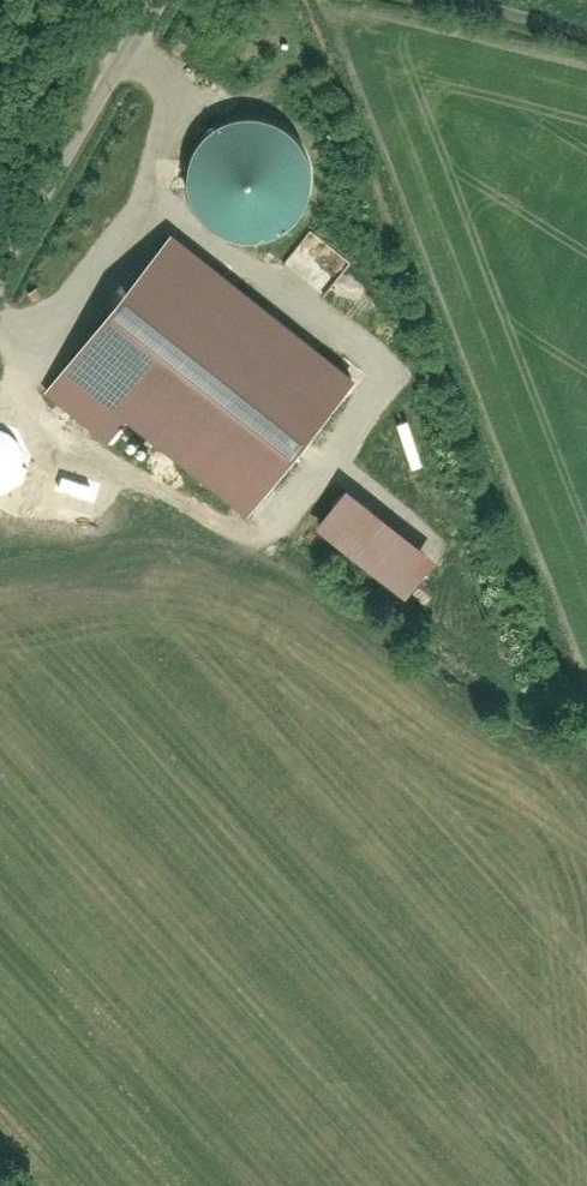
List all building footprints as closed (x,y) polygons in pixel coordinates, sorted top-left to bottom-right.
[(280,119),(199,129),(213,237),(329,222),(320,155),(285,159),(280,119)] [(348,373),(164,231),(40,390),(105,440),(122,418),(242,510),(348,373)] [(361,483),(327,526),(419,599),(453,556),(361,483)]
